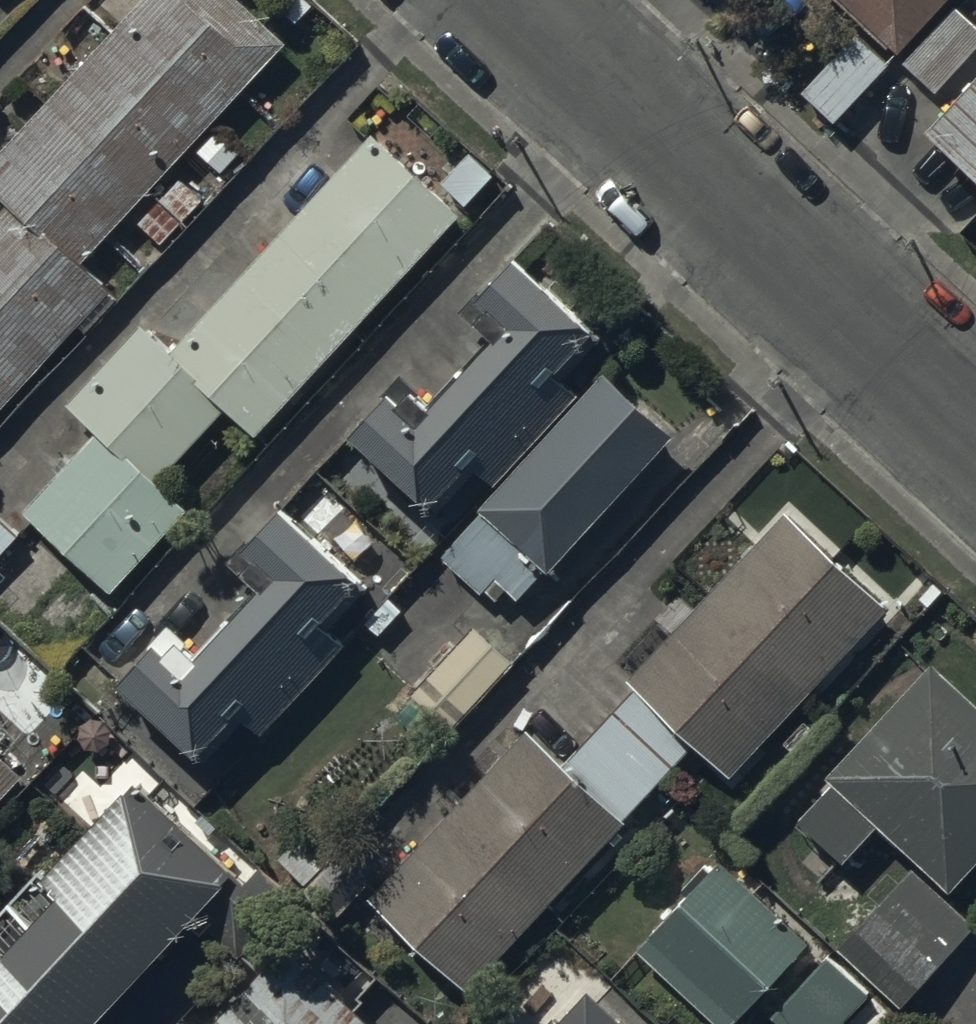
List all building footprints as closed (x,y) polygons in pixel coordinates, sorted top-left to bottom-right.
[(251,0),(130,0),(0,140),(0,179),(10,189),(0,200),(0,398),(109,280),(77,250),(282,29),(251,0)] [(897,40),(934,0),(853,0),(897,40)] [(954,0),(949,0),(902,51),(934,80),(975,35),(975,20),(954,0)] [(858,24),(802,82),(833,112),(889,54),(858,24)] [(925,107),(975,156),(975,54),(925,107)] [(256,423),(454,205),(371,129),(174,347),(136,313),(62,395),(88,418),(14,499),(107,583),(183,499),(150,469),(220,391),(256,423)] [(583,311),(508,240),(476,273),(505,301),(413,398),(385,370),(345,412),(425,488),(463,448),(490,472),(575,382),(544,353),(583,311)] [(668,422),(602,363),(437,548),(479,585),(493,569),(518,591),(668,422)] [(353,566),(278,495),(246,528),(275,556),(183,652),(154,625),(115,667),(195,742),(233,702),(259,727),(345,637),(314,607),(353,566)] [(887,596),(785,500),(627,667),(729,763),(887,596)] [(23,524),(0,504),(0,550),(23,524)] [(514,657),(476,620),(412,685),(450,722),(514,657)] [(929,648),(786,803),(838,851),(875,811),(947,878),(975,846),(975,691),(929,648)] [(631,831),(529,735),(371,902),(473,997),(631,831)] [(0,745),(0,787),(21,764),(0,745)] [(137,800),(54,887),(69,901),(13,959),(0,947),(0,1023),(100,1023),(230,888),(137,800)] [(298,878),(332,913),(393,854),(359,819),(298,878)] [(806,934),(718,851),(636,939),(724,1022),(806,934)] [(974,920),(910,862),(838,943),(901,1000),(974,920)] [(200,1023),(387,1023),(284,931),(200,1023)] [(823,947),(769,1006),(789,1023),(832,1023),(867,986),(823,947)] [(586,981),(559,1011),(553,1006),(537,1023),(633,1023),(586,981)]
